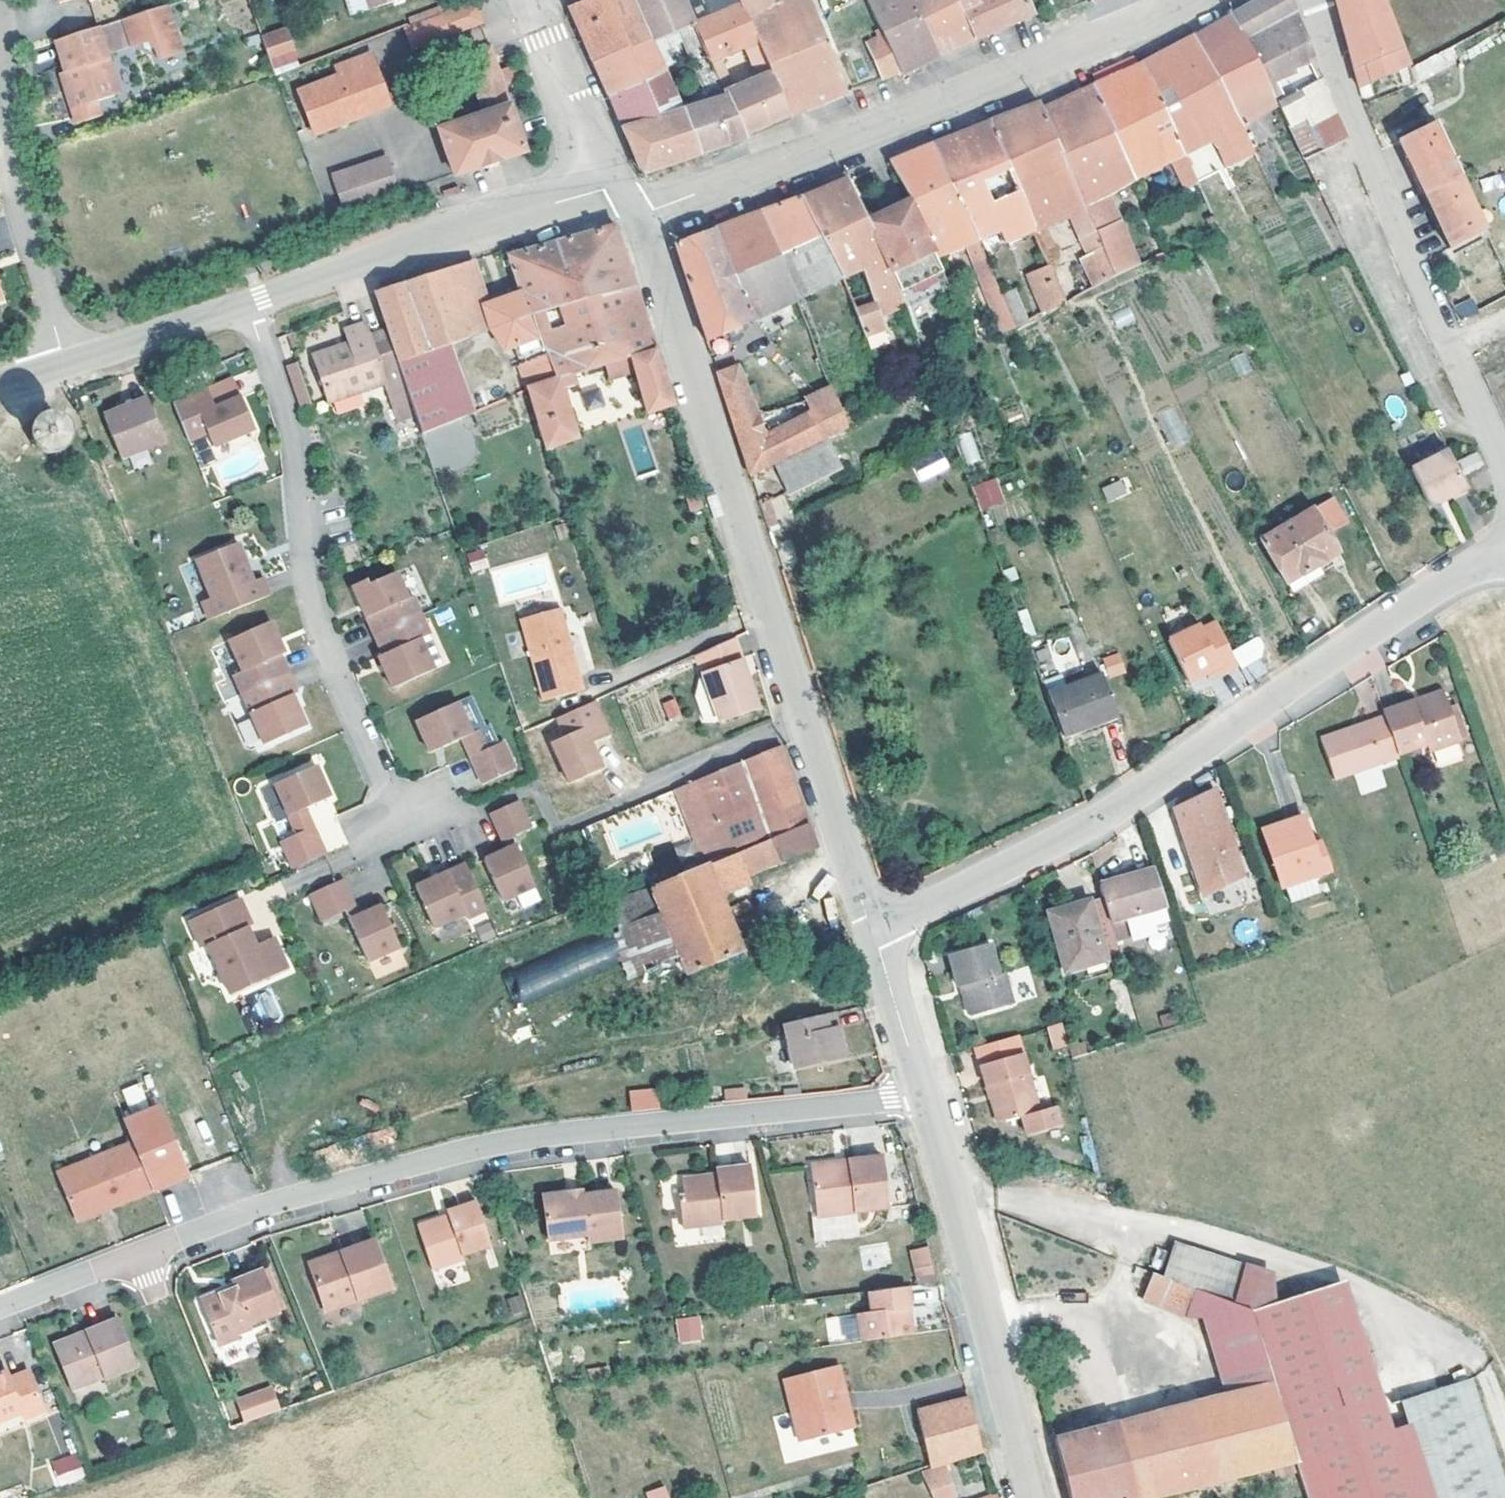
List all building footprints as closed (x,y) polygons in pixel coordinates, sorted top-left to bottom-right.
[(57,31),(66,62),(61,64),(70,99),(111,87),(106,70),(111,69),(103,45),(143,32),(149,36),(154,51),(178,44),(164,0),(156,0),(57,31)] [(368,9),(393,0),(365,0),(368,9)] [(631,0),(575,0),(567,4),(582,39),(592,60),(648,37),(631,0)] [(682,0),(631,0),(648,37),(650,41),(652,39),(690,25),(693,23),(684,4),(682,0)] [(740,0),(693,0),(684,4),(693,23),(741,2),(740,0)] [(749,15),(776,0),(740,0),(741,2),(747,16),(749,15)] [(810,0),(776,0),(749,15),(757,38),(770,70),(772,69),(789,112),(811,102),(845,88),(810,0)] [(881,32),(897,68),(898,69),(917,61),(937,51),(913,0),(866,0),(881,32)] [(937,51),(958,42),(976,34),(965,10),(981,2),(980,0),(913,0),(937,51)] [(981,2),(965,10),(976,34),(1004,22),(1030,11),(1034,9),(1029,0),(980,0),(981,2)] [(1228,11),(1273,100),(1318,74),(1308,43),(1291,0),(1248,0),(1228,11)] [(1382,0),(1333,0),(1337,16),(1343,33),(1344,33),(1352,65),(1357,82),(1405,58),(1382,0)] [(474,1),(405,28),(412,47),(480,20),(474,1)] [(757,38),(749,15),(747,16),(741,2),(693,23),(690,25),(708,60),(744,43),(757,38)] [(1273,100),(1228,11),(1212,21),(1192,33),(1236,120),(1253,111),(1273,100)] [(284,28),(258,38),(264,56),(290,46),(284,28)] [(864,40),(880,74),(897,68),(881,32),(864,40)] [(1159,50),(1138,62),(1182,151),(1206,137),(1236,120),(1192,33),(1159,50)] [(666,68),(652,39),(650,41),(648,37),(592,60),(599,77),(607,94),(666,68)] [(770,70),(757,38),(744,43),(757,75),(770,70)] [(1450,45),(1409,67),(1417,82),(1458,60),(1450,45)] [(295,60),(290,46),(264,56),(268,68),(295,60)] [(313,133),(354,116),(345,94),(380,80),(369,54),(336,67),(339,75),(298,92),(313,133)] [(480,92),(501,85),(494,62),(472,69),(480,92)] [(1092,82),(1136,175),(1167,159),(1182,151),(1138,62),(1124,68),(1104,77),(1092,82)] [(622,127),(683,108),(666,68),(607,94),(622,127)] [(106,70),(111,87),(116,85),(111,69),(106,70)] [(772,69),(770,70),(757,75),(723,90),(725,94),(727,93),(742,133),(764,123),(789,112),(772,69)] [(1344,134),(1318,74),(1273,100),(1301,155),(1344,134)] [(388,102),(380,80),(345,94),(354,116),(388,102)] [(515,80),(501,85),(506,99),(520,95),(515,80)] [(1136,175),(1092,82),(1041,105),(1083,203),(1103,193),(1136,175)] [(508,105),(501,85),(480,92),(474,94),(480,114),(508,105)] [(727,93),(725,94),(683,108),(699,150),(719,144),(743,136),(742,133),(727,93)] [(1083,203),(1041,105),(1038,100),(1010,110),(986,118),(1029,227),(1083,203)] [(522,150),(508,105),(480,114),(439,128),(453,173),(489,161),(522,150)] [(699,150),(683,108),(622,127),(641,170),(699,150)] [(1275,154),(1253,111),(1236,120),(1247,141),(1258,163),(1275,154)] [(1457,171),(1430,115),(1395,133),(1407,160),(1421,189),(1457,171)] [(956,130),(930,140),(975,234),(997,225),(1003,237),(1029,227),(986,118),(956,130)] [(1236,120),(1206,137),(1216,157),(1247,141),(1236,120)] [(975,234),(930,140),(907,150),(889,158),(907,196),(910,202),(932,251),(975,234)] [(1194,177),(1182,151),(1167,159),(1180,184),(1194,177)] [(328,176),(341,212),(398,192),(384,155),(328,176)] [(1457,171),(1421,189),(1447,244),(1483,225),(1457,171)] [(1484,194),(1504,187),(1500,173),(1479,180),(1484,194)] [(823,185),(801,194),(838,275),(859,266),(879,312),(902,301),(896,285),(889,269),(866,221),(863,215),(843,176),(823,185)] [(1115,219),(1103,193),(1083,203),(1094,229),(1115,219)] [(838,275),(801,194),(758,210),(794,296),(838,275)] [(910,202),(907,196),(863,215),(866,221),(910,202)] [(910,202),(866,221),(889,269),(896,285),(939,267),(932,251),(910,202)] [(720,224),(712,227),(752,316),(794,296),(758,210),(750,213),(720,224)] [(1134,261),(1115,219),(1094,229),(1112,272),(1134,261)] [(615,222),(555,240),(563,266),(571,263),(582,297),(634,281),(626,257),(615,222)] [(752,316),(712,227),(673,242),(705,339),(752,316)] [(1045,231),(1037,235),(1042,247),(1051,243),(1045,231)] [(508,253),(519,291),(523,290),(530,312),(536,310),(582,297),(571,263),(563,266),(555,240),(535,246),(508,253)] [(1001,328),(1012,323),(994,281),(983,254),(972,259),(1001,328)] [(487,302),(472,256),(443,266),(468,335),(490,327),(482,304),(487,302)] [(1026,270),(1043,311),(1066,298),(1048,260),(1026,270)] [(468,335),(443,266),(375,289),(388,328),(398,357),(399,359),(429,349),(468,335)] [(939,267),(896,285),(902,301),(903,303),(946,284),(939,267)] [(994,281),(1012,323),(1027,315),(1009,274),(994,281)] [(582,297),(536,310),(551,357),(603,339),(649,327),(645,315),(642,306),(634,281),(582,297)] [(1448,294),(1458,314),(1484,301),(1475,282),(1448,294)] [(519,291),(487,302),(482,304),(490,327),(503,348),(537,336),(530,312),(523,290),(519,291)] [(395,359),(398,357),(388,328),(369,335),(364,322),(346,328),(350,342),(313,354),(328,400),(384,382),(388,396),(406,390),(395,359)] [(655,346),(649,327),(603,339),(551,357),(558,377),(571,373),(616,358),(630,354),(655,346)] [(659,357),(655,346),(630,354),(633,362),(637,372),(661,364),(659,357)] [(453,419),(429,349),(399,359),(398,357),(395,359),(406,390),(421,432),(453,419)] [(551,379),(543,353),(527,359),(535,384),(551,379)] [(633,362),(630,354),(616,358),(619,367),(633,362)] [(296,359),(288,361),(303,405),(311,403),(296,359)] [(822,434),(847,422),(831,385),(818,391),(758,413),(737,363),(716,370),(750,471),(773,459),(822,434)] [(558,377),(551,379),(535,384),(526,387),(545,446),(579,434),(563,387),(574,383),(571,373),(558,377)] [(641,387),(648,410),(673,401),(665,379),(641,387)] [(209,389),(174,402),(188,439),(207,431),(213,446),(255,429),(242,397),(217,408),(209,389)] [(105,414),(122,457),(164,439),(147,397),(105,414)] [(47,403),(42,405),(38,410),(36,415),(35,421),(36,427),(39,432),(44,436),(50,438),(56,438),(61,436),(66,432),(69,427),(71,422),(71,416),(68,410),(64,406),(59,403),(53,402),(47,403)] [(1173,405),(1154,416),(1171,447),(1191,437),(1173,405)] [(967,465),(981,460),(971,431),(957,436),(967,465)] [(822,434),(773,459),(787,488),(837,463),(822,434)] [(192,441),(197,459),(213,454),(208,437),(192,441)] [(1445,444),(1442,437),(1424,445),(1428,453),(1445,444)] [(1462,478),(1445,444),(1428,453),(1408,463),(1427,501),(1464,481),(1462,478)] [(919,483),(950,469),(940,448),(910,462),(919,483)] [(469,464),(467,449),(429,452),(431,468),(469,464)] [(971,487),(982,511),(1006,501),(995,477),(971,487)] [(1123,478),(1100,486),(1107,502),(1129,493),(1123,478)] [(759,504),(768,526),(792,515),(782,493),(759,504)] [(1321,568),(1316,559),(1336,546),(1311,504),(1259,537),(1289,587),(1321,568)] [(200,600),(208,617),(268,593),(261,574),(252,579),(235,540),(193,558),(210,595),(200,600)] [(472,570),(487,566),(482,549),(467,553),(472,570)] [(377,632),(422,612),(413,592),(409,594),(397,568),(370,580),(368,575),(354,583),(377,632)] [(564,636),(569,634),(560,605),(554,607),(564,636)] [(564,636),(554,607),(519,619),(545,699),(586,687),(569,634),(564,636)] [(422,612),(377,632),(386,650),(381,653),(396,684),(437,665),(422,635),(432,630),(422,612)] [(1217,615),(1202,622),(1219,661),(1222,666),(1238,658),(1231,646),(1217,615)] [(1200,618),(1168,634),(1188,676),(1206,667),(1219,661),(1202,622),(1200,618)] [(241,692),(286,672),(278,653),(283,651),(269,619),(228,637),(241,668),(232,672),(241,692)] [(766,700),(743,631),(707,646),(714,668),(729,714),(766,700)] [(1261,641),(1256,632),(1231,646),(1238,658),(1249,681),(1266,669),(1259,656),(1261,641)] [(1115,650),(1101,656),(1107,670),(1121,664),(1115,650)] [(1219,661),(1206,667),(1209,672),(1222,666),(1219,661)] [(714,716),(729,714),(714,668),(709,670),(703,686),(714,716)] [(1118,710),(1102,669),(1047,691),(1062,732),(1118,710)] [(286,672),(241,692),(264,741),(305,723),(290,692),(295,690),(286,672)] [(1432,679),(1371,702),(1373,706),(1387,748),(1418,736),(1421,742),(1451,730),(1432,679)] [(668,720),(681,714),(674,697),(661,703),(668,720)] [(464,734),(486,780),(518,765),(505,738),(489,745),(480,725),(474,728),(459,698),(418,717),(433,749),(464,734)] [(596,698),(560,715),(569,733),(555,740),(575,780),(607,765),(594,740),(613,731),(596,698)] [(1387,748),(1373,706),(1310,727),(1325,770),(1387,748)] [(722,849),(723,851),(808,817),(795,782),(781,742),(675,786),(700,858),(722,849)] [(283,838),(296,864),(327,850),(307,805),(333,793),(318,762),(276,780),(299,830),(283,838)] [(1357,775),(1363,793),(1386,786),(1380,768),(1357,775)] [(1168,795),(1199,880),(1237,866),(1208,781),(1168,795)] [(519,798),(491,810),(503,838),(513,834),(531,825),(519,798)] [(1316,861),(1310,840),(1302,842),(1291,806),(1248,820),(1274,898),(1302,888),(1295,869),(1316,861)] [(808,819),(738,848),(748,869),(816,840),(808,819)] [(513,834),(503,838),(507,847),(517,842),(513,834)] [(507,847),(485,857),(502,898),(535,883),(517,842),(507,847)] [(750,875),(748,869),(738,848),(705,861),(718,889),(750,875)] [(1103,915),(1158,896),(1144,855),(1091,873),(1095,887),(1103,915)] [(486,907),(465,861),(415,884),(434,925),(465,911),(467,916),(486,907)] [(662,911),(681,954),(688,969),(744,946),(718,889),(705,861),(649,884),(662,911)] [(341,877),(314,889),(326,917),(345,909),(354,905),(341,877)] [(1058,962),(1112,945),(1103,915),(1095,887),(1040,905),(1058,962)] [(240,892),(190,914),(202,942),(208,939),(231,989),(288,964),(273,932),(251,942),(248,934),(253,932),(247,922),(252,920),(240,892)] [(358,914),(349,918),(367,959),(400,944),(381,903),(358,914)] [(354,905),(345,909),(349,918),(358,914),(354,905)] [(681,954),(662,911),(621,929),(640,971),(681,954)] [(964,1015),(1009,1000),(1000,970),(994,972),(984,939),(940,953),(954,995),(961,992),(963,1000),(959,1001),(964,1015)] [(269,989),(249,998),(262,1027),(282,1018),(269,989)] [(843,1049),(832,1005),(783,1018),(794,1061),(843,1049)] [(1056,1015),(1044,1019),(1051,1040),(1062,1037),(1056,1015)] [(1031,1112),(1007,1031),(966,1045),(991,1126),(1031,1112)] [(138,1070),(121,1077),(131,1101),(149,1094),(138,1070)] [(630,1111),(659,1109),(658,1087),(628,1089),(630,1111)] [(57,1160),(77,1208),(187,1163),(158,1093),(125,1106),(133,1128),(57,1160)] [(875,1143),(805,1152),(811,1202),(882,1194),(875,1143)] [(709,1164),(674,1168),(676,1187),(671,1189),(673,1215),(714,1210),(715,1208),(753,1203),(748,1154),(710,1157),(709,1164)] [(450,1203),(440,1206),(438,1201),(417,1208),(432,1251),(459,1243),(457,1238),(492,1227),(475,1181),(447,1191),(450,1203)] [(612,1181),(598,1182),(600,1194),(613,1193),(612,1181)] [(616,1228),(613,1193),(600,1194),(598,1182),(540,1187),(546,1232),(583,1227),(584,1232),(616,1228)] [(354,1235),(318,1249),(334,1293),(399,1270),(379,1219),(353,1229),(354,1235)] [(724,1225),(682,1229),(683,1243),(725,1240),(724,1225)] [(316,1242),(318,1249),(354,1235),(353,1229),(316,1242)] [(1172,1232),(1159,1267),(1164,1269),(1247,1301),(1273,1294),(1264,1264),(1172,1232)] [(925,1236),(910,1240),(918,1272),(934,1270),(925,1236)] [(268,1251),(237,1262),(240,1270),(226,1276),(224,1270),(206,1278),(223,1325),(285,1299),(268,1251)] [(1143,1292),(1157,1296),(1164,1269),(1159,1267),(1150,1264),(1143,1292)] [(1270,1374),(1295,1451),(1310,1497),(1434,1497),(1410,1425),(1407,1416),(1389,1422),(1342,1275),(1273,1294),(1247,1301),(1164,1269),(1157,1296),(1205,1309),(1225,1385),(1270,1374)] [(852,1301),(857,1329),(906,1322),(903,1295),(905,1295),(902,1275),(863,1279),(866,1299),(852,1301)] [(515,1284),(500,1289),(505,1305),(521,1299),(515,1284)] [(66,1324),(62,1332),(79,1373),(107,1361),(108,1364),(144,1349),(124,1300),(66,1324)] [(693,1308),(673,1311),(676,1330),(696,1327),(693,1308)] [(50,1394),(33,1349),(14,1356),(12,1350),(0,1355),(0,1406),(28,1396),(30,1401),(50,1394)] [(833,1354),(828,1355),(846,1421),(851,1420),(833,1354)] [(828,1355),(780,1368),(797,1434),(846,1421),(828,1355)] [(1398,1391),(1407,1416),(1410,1425),(1434,1497),(1471,1497),(1504,1487),(1504,1474),(1470,1367),(1398,1391)] [(242,1383),(248,1404),(283,1391),(276,1372),(242,1383)] [(1295,1451),(1270,1374),(1225,1385),(1049,1428),(1068,1497),(1108,1497),(1295,1451)] [(980,1440),(965,1386),(914,1404),(930,1457),(944,1452),(980,1440)] [(58,1444),(60,1449),(84,1441),(82,1435),(58,1444)] [(84,1441),(60,1449),(66,1465),(89,1457),(84,1441)] [(952,1480),(944,1452),(930,1457),(920,1460),(930,1487),(952,1480)] [(666,1484),(645,1490),(648,1497),(669,1497),(666,1484)] [(992,1485),(967,1492),(969,1497),(997,1497),(992,1485)]
